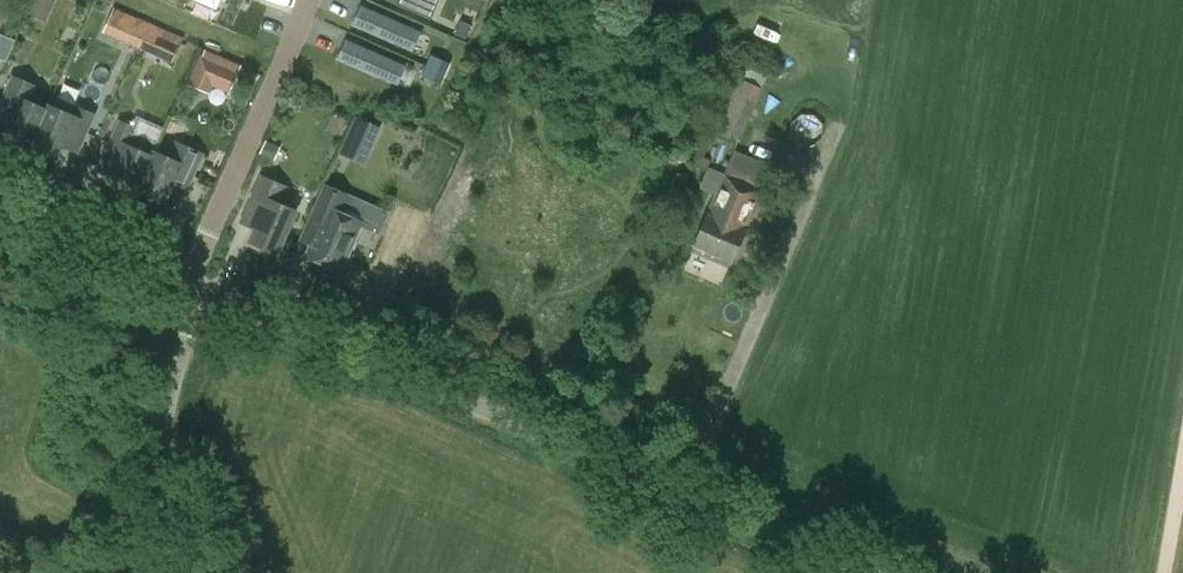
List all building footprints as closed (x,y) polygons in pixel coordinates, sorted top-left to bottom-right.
[(30,11),(49,18),(56,0),(34,0),(30,11)] [(216,9),(221,0),(195,0),(216,9)] [(399,6),(431,20),(440,0),(402,0),(399,6)] [(358,4),(349,24),(411,51),(413,52),(422,32),(419,31),(358,4)] [(116,6),(104,33),(176,62),(187,34),(116,6)] [(461,21),(455,35),(465,39),(471,26),(461,21)] [(346,40),(337,59),(398,86),(407,66),(346,40)] [(431,55),(426,66),(446,75),(450,64),(431,55)] [(199,58),(187,85),(209,94),(212,87),(221,67),(201,58),(199,58)] [(426,66),(421,77),(441,86),(446,75),(426,66)] [(740,143),(761,93),(763,88),(731,74),(707,128),(740,143)] [(2,142),(28,154),(49,106),(49,105),(47,110),(31,103),(38,87),(12,76),(3,98),(0,105),(0,126),(8,129),(2,142)] [(49,106),(28,154),(29,154),(31,150),(57,161),(72,126),(87,133),(95,115),(78,108),(75,117),(49,106)] [(378,128),(358,119),(343,154),(362,163),(378,128)] [(109,185),(136,196),(155,152),(156,152),(159,144),(133,133),(135,128),(120,121),(108,148),(100,168),(114,174),(109,185)] [(155,152),(136,196),(137,197),(139,192),(164,204),(177,174),(191,180),(203,154),(176,142),(169,158),(156,152),(155,152)] [(700,189),(715,195),(693,246),(731,262),(771,168),(734,153),(724,174),(709,168),(700,189)] [(265,206),(250,241),(278,254),(297,212),(280,204),(287,187),(262,176),(252,200),(265,206)] [(312,245),(307,256),(340,271),(362,222),(340,213),(348,195),(324,184),(299,240),(312,245)] [(415,218),(425,222),(430,210),(421,206),(415,218)]
